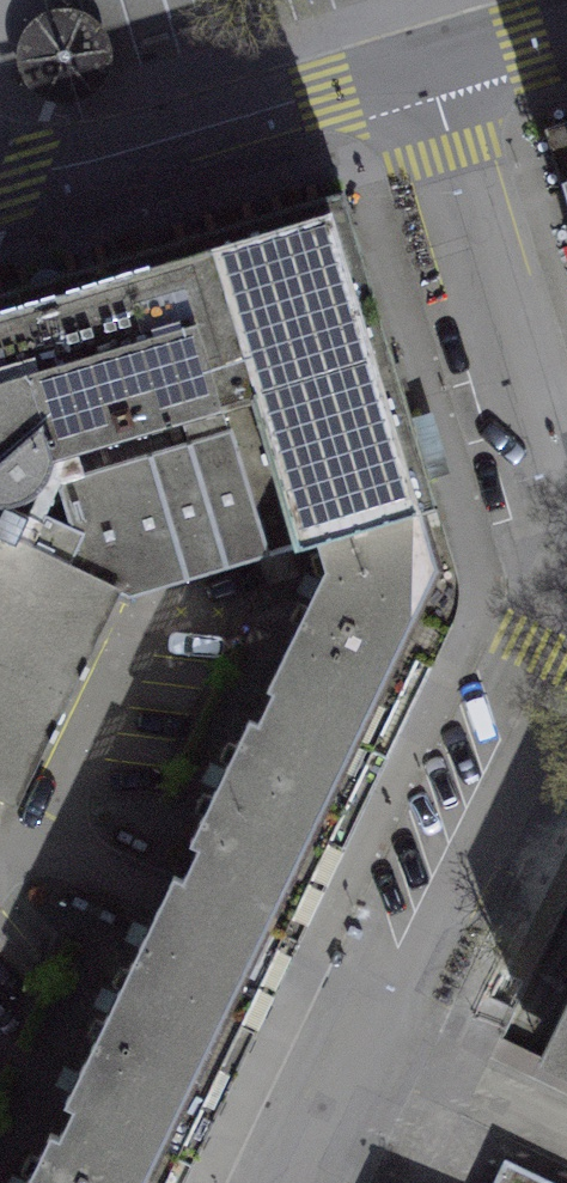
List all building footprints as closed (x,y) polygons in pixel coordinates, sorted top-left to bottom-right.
[(99,27),(80,11),(65,7),(49,8),(34,15),(23,27),(16,41),(14,57),(16,68),(24,82),(36,93),(51,99),(68,99),(81,95),(94,86),(103,73),(107,57),(106,41),(99,27)] [(566,192),(566,125),(549,131),(566,192)] [(435,502),(341,192),(0,294),(0,794),(15,800),(116,590),(63,563),(67,553),(50,546),(46,554),(25,544),(69,521),(86,560),(143,590),(315,538),(435,502)] [(461,597),(435,502),(315,538),(325,570),(268,685),(274,688),(330,714),(325,723),(387,753),(461,597)] [(296,935),(387,753),(325,723),(330,714),(274,688),(257,722),(249,718),(189,841),(198,844),(181,880),(296,935)] [(282,964),(296,935),(181,880),(172,875),(159,903),(66,1099),(72,1102),(191,1159),(282,964)] [(539,1059),(566,1072),(566,1003),(539,1059)] [(191,1159),(72,1102),(56,1136),(50,1133),(26,1182),(179,1182),(191,1159)] [(505,1158),(493,1182),(556,1182),(505,1158)]
